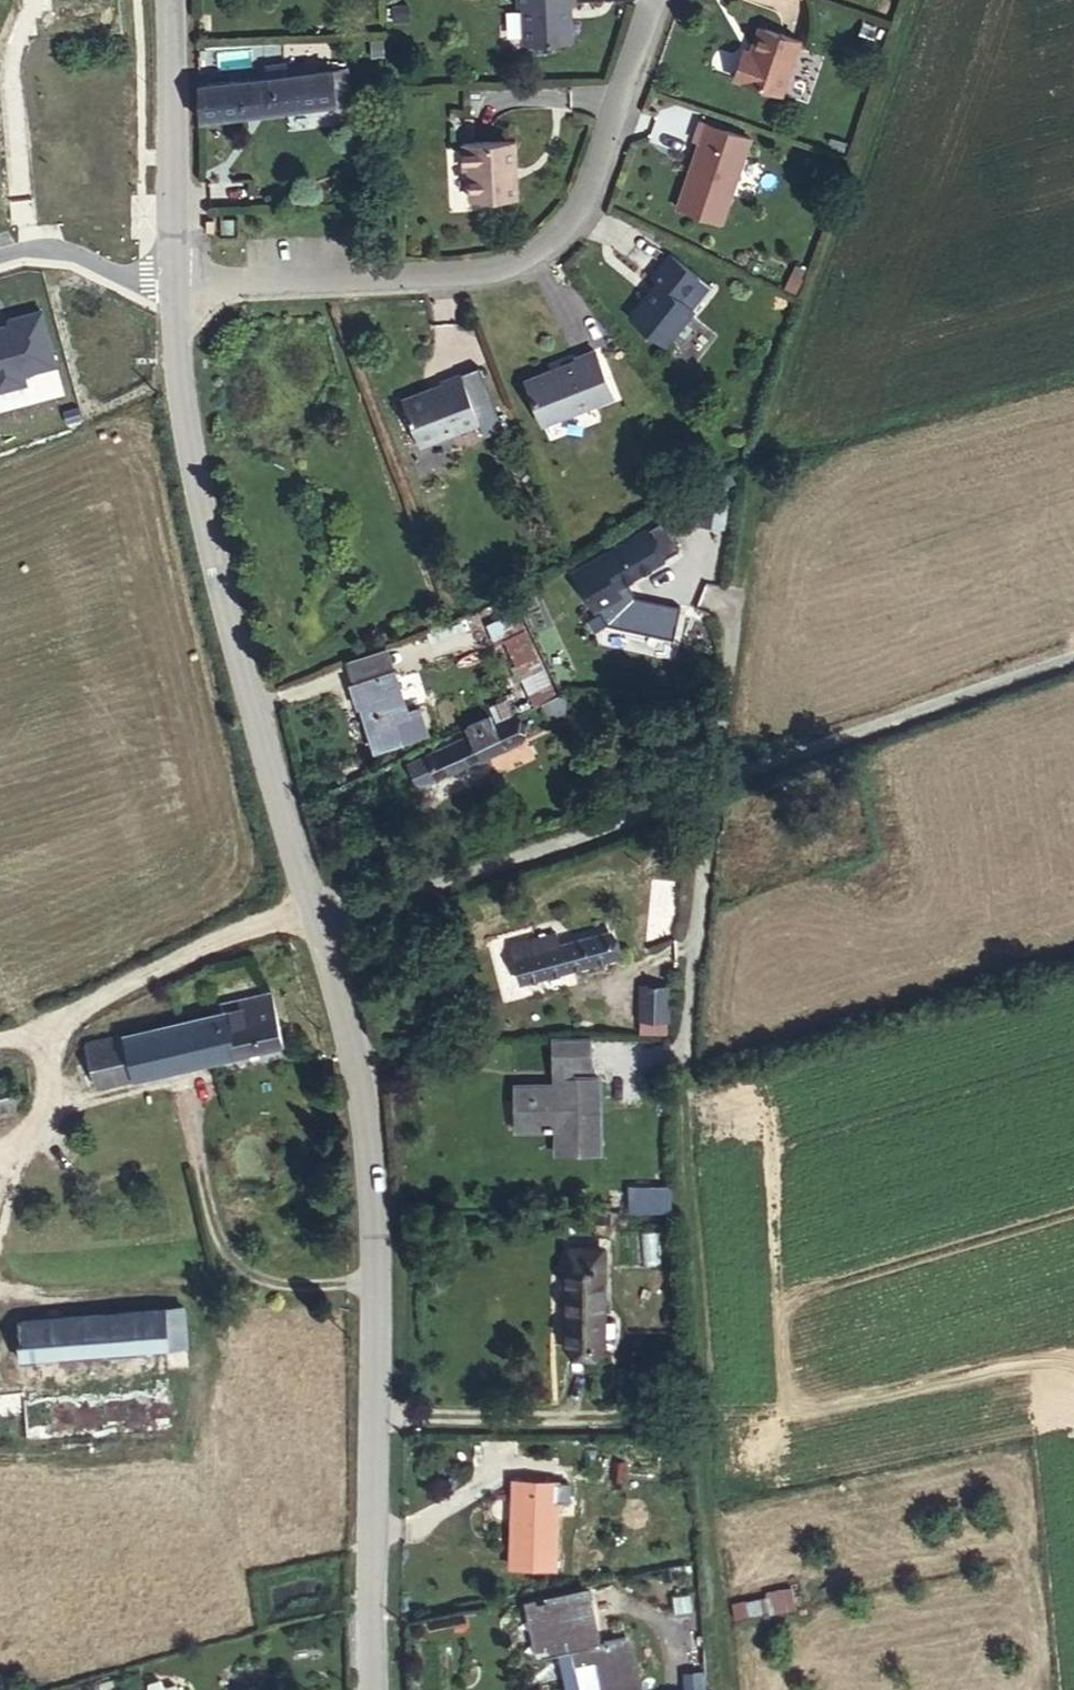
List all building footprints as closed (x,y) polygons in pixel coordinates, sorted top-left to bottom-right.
[(576,0),(519,0),(520,19),(526,19),(528,56),(573,54),(571,18),(578,17),(576,0)] [(780,0),(745,0),(778,8),(780,0)] [(778,112),(792,60),(752,48),(744,78),(736,76),(730,98),(778,112)] [(271,76),(271,87),(291,84),(291,74),(271,76)] [(340,112),(356,110),(352,77),(336,79),(340,112)] [(291,84),(294,118),(340,112),(336,79),(291,84)] [(204,95),(205,130),(294,118),(291,84),(271,87),(204,95)] [(717,238),(749,157),(699,137),(692,155),(697,157),(673,221),(717,238)] [(518,206),(515,153),(466,155),(467,181),(473,181),(474,210),(518,206)] [(236,217),(223,218),(224,233),(236,232),(236,217)] [(660,360),(689,324),(675,313),(695,289),(665,266),(646,291),(651,295),(623,332),(660,360)] [(0,379),(12,418),(111,388),(99,349),(0,379)] [(527,402),(543,440),(612,412),(594,366),(575,374),(576,377),(530,394),(527,402)] [(443,399),(402,416),(421,463),(480,440),(460,389),(442,397),(443,399)] [(728,499),(688,496),(686,521),(726,524),(728,499)] [(604,599),(660,574),(647,547),(593,572),(604,599)] [(548,714),(512,619),(481,630),(489,652),(498,649),(527,723),(548,714)] [(385,685),(343,702),(350,725),(357,723),(375,766),(400,756),(391,735),(404,729),(403,726),(385,685)] [(562,736),(555,717),(537,725),(544,743),(562,736)] [(415,721),(403,726),(404,729),(391,735),(400,756),(426,746),(415,721)] [(428,803),(519,764),(509,738),(417,780),(428,803)] [(613,979),(603,941),(565,950),(563,940),(529,949),(532,960),(509,965),(519,1003),(613,979)] [(260,1012),(231,1019),(234,1030),(212,1035),(210,1024),(100,1050),(111,1096),(200,1076),(292,1052),(278,998),(257,1002),(260,1012)] [(229,1009),(231,1019),(260,1012),(257,1002),(229,1009)] [(644,1067),(672,1067),(672,1017),(644,1017),(644,1067)] [(234,1030),(231,1019),(210,1024),(212,1035),(234,1030)] [(596,1065),(560,1064),(559,1089),(574,1090),(595,1092),(596,1065)] [(573,1109),(574,1102),(574,1090),(559,1089),(558,1107),(573,1109)] [(597,1176),(601,1104),(574,1102),(573,1109),(558,1107),(519,1104),(516,1146),(555,1149),(572,1150),(570,1174),(597,1176)] [(554,1173),(570,1174),(572,1150),(555,1149),(554,1173)] [(634,1230),(662,1232),(663,1210),(636,1207),(634,1230)] [(573,1282),(608,1284),(609,1269),(574,1265),(573,1282)] [(568,1357),(604,1360),(608,1284),(573,1282),(568,1357)] [(95,1366),(166,1364),(179,1363),(178,1320),(15,1324),(16,1367),(95,1366)] [(16,1379),(16,1367),(15,1324),(0,1324),(0,1379),(16,1379)] [(16,1379),(17,1397),(167,1395),(166,1364),(95,1366),(16,1367),(16,1379)] [(17,1397),(16,1379),(0,1379),(0,1398),(17,1397)] [(557,1489),(515,1486),(509,1573),(553,1576),(557,1489)] [(790,1585),(771,1591),(777,1611),(797,1605),(790,1585)] [(532,1609),(540,1668),(570,1665),(571,1672),(602,1668),(605,1689),(636,1689),(631,1650),(600,1654),(593,1600),(532,1609)] [(197,1684),(187,1687),(182,1679),(171,1682),(170,1689),(199,1689),(197,1684)]
